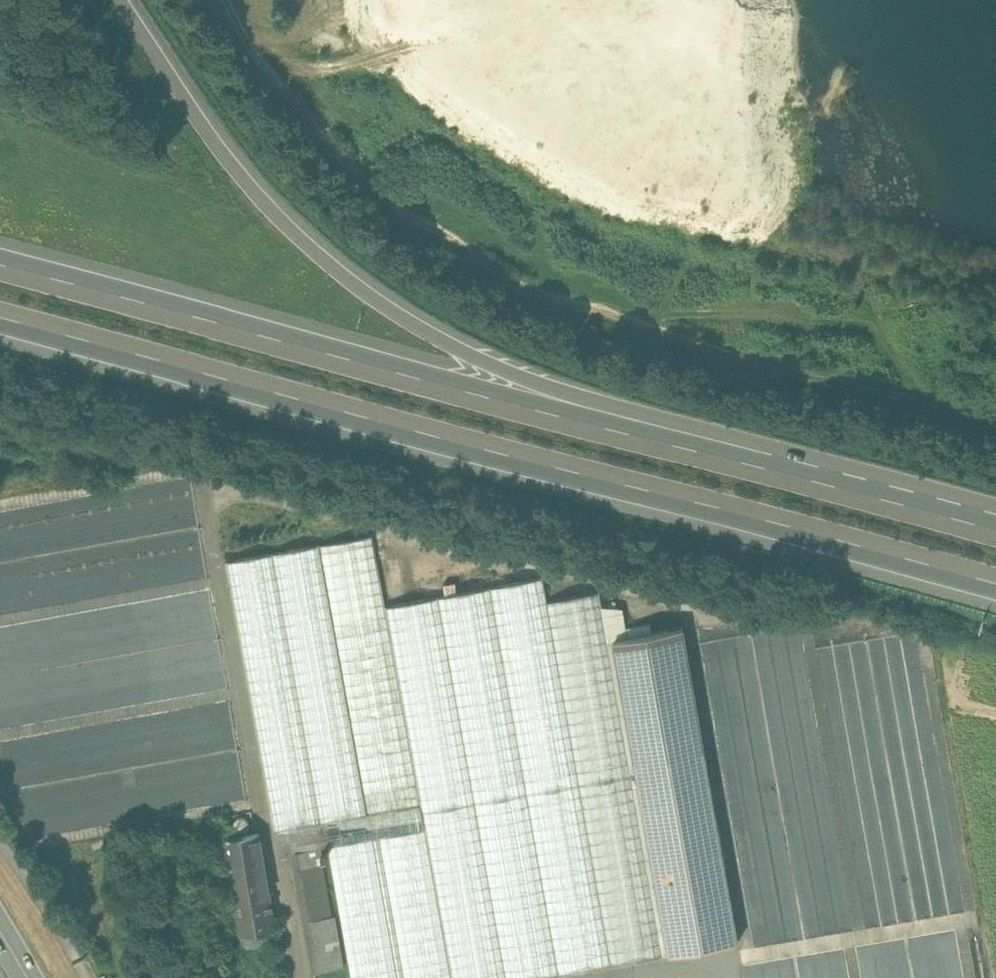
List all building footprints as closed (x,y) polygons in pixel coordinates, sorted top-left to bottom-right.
[(227,560),(275,828),(275,829),(290,826),(294,849),(323,844),(328,843),(352,977),(452,977),(386,605),(385,605),(373,534),(227,560)] [(543,578),(491,587),(560,973),(613,964),(547,602),(543,578)] [(439,596),(507,977),(529,977),(560,973),(491,587),(439,596)] [(600,593),(547,602),(613,964),(671,952),(636,759),(629,760),(608,642),(600,593)] [(386,605),(452,977),(507,977),(439,596),(386,605)] [(683,629),(608,642),(629,760),(636,759),(671,952),(671,953),(739,941),(683,629)] [(259,831),(227,837),(239,905),(235,906),(239,933),(276,926),(259,831)] [(323,844),(294,849),(315,971),(344,965),(335,914),(333,914),(323,861),(326,861),(325,855),(328,855),(327,848),(324,849),(323,844)]
